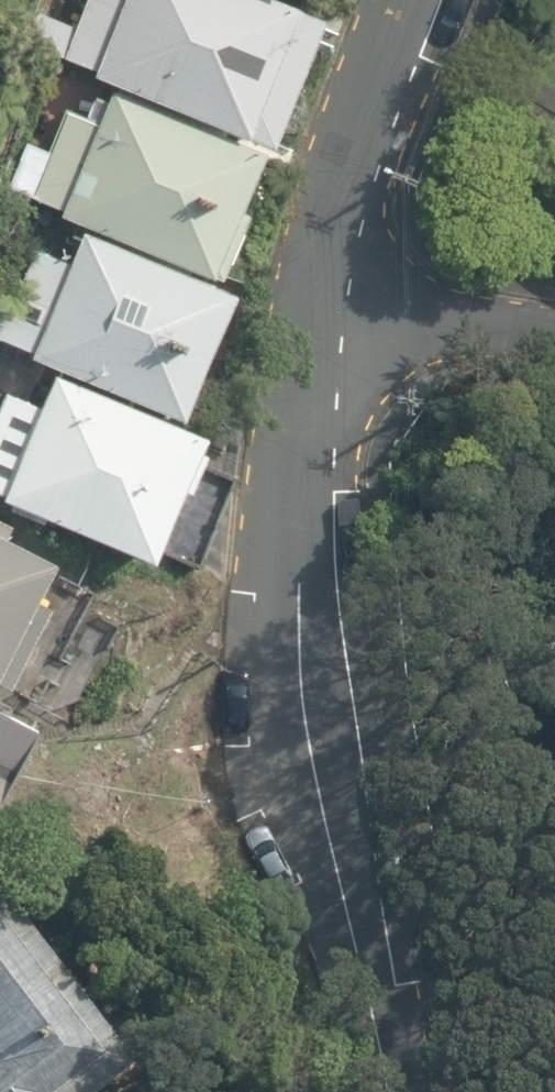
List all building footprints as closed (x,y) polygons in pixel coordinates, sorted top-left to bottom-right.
[(92,82),(242,148),(243,143),(269,154),(320,30),(251,0),(88,0),(75,32),(39,15),(26,47),(94,76),(92,82)] [(62,215),(59,221),(208,285),(210,281),(220,286),(248,220),(237,215),(261,161),(111,96),(106,106),(94,100),(85,121),(68,113),(48,157),(26,148),(7,192),(62,215)] [(29,365),(180,430),(232,303),(213,295),(215,290),(194,281),(192,286),(82,237),(69,269),(18,247),(0,292),(0,345),(31,359),(29,365)] [(1,506),(150,572),(157,554),(181,498),(187,501),(202,466),(203,463),(197,460),(202,446),(53,381),(40,412),(6,396),(0,411),(0,499),(3,501),(1,506)] [(181,498),(157,554),(197,573),(236,481),(202,466),(187,501),(181,498)] [(10,694),(51,614),(38,607),(56,572),(6,546),(14,531),(0,524),(0,690),(10,694)] [(36,735),(10,721),(15,711),(0,703),(0,804),(36,735)] [(98,1055),(23,953),(41,940),(0,885),(0,1091),(48,1091),(98,1055)]
